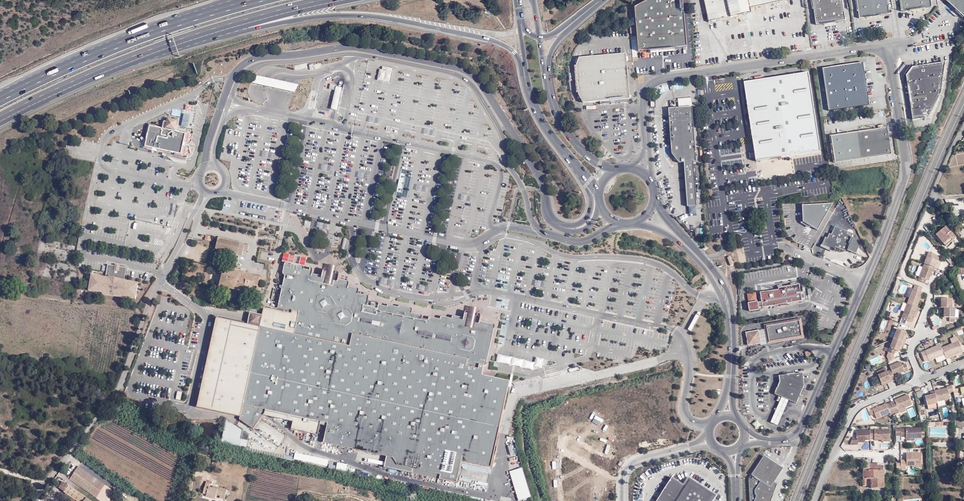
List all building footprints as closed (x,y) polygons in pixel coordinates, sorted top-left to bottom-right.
[(687,47),(684,13),(681,13),(680,0),(648,0),(634,7),(638,51),(687,47)] [(731,17),(746,14),(751,12),(750,8),(788,0),(704,0),(708,22),(731,17)] [(817,25),(846,21),(843,0),(813,0),(817,25)] [(888,0),(858,0),(860,19),(891,14),(888,0)] [(904,12),(933,8),(931,0),(902,0),(904,12)] [(963,18),(963,0),(945,0),(963,18)] [(746,14),(731,17),(732,26),(748,23),(746,14)] [(631,98),(627,53),(581,57),(577,66),(578,93),(585,101),(631,98)] [(828,111),(869,105),(863,61),(822,68),(828,111)] [(906,76),(912,120),(929,118),(940,94),(945,62),(912,67),(906,76)] [(812,72),(747,83),(760,162),(824,152),(812,72)] [(251,82),(295,92),(299,84),(256,74),(251,82)] [(338,109),(341,99),(343,86),(340,86),(334,84),(333,88),(329,107),(335,108),(338,109)] [(679,108),(668,108),(672,154),(678,163),(684,163),(687,207),(697,206),(693,162),(696,162),(691,98),(678,99),(679,108)] [(146,146),(183,153),(187,132),(175,129),(177,120),(169,118),(168,121),(166,121),(165,127),(151,124),(146,146)] [(426,134),(435,136),(436,130),(428,128),(426,134)] [(886,129),(832,137),(835,163),(891,155),(886,129)] [(955,155),(956,165),(963,164),(963,155),(955,155)] [(817,229),(833,203),(802,205),(803,221),(817,229)] [(338,247),(342,226),(310,220),(309,227),(327,231),(326,235),(330,236),(329,245),(338,247)] [(845,248),(854,252),(857,245),(853,237),(850,236),(848,242),(846,241),(851,232),(833,223),(829,232),(827,231),(825,236),(823,235),(820,242),(832,248),(834,245),(843,249),(845,244),(847,244),(845,248)] [(945,247),(955,238),(946,226),(935,235),(945,247)] [(214,247),(240,253),(242,248),(245,249),(247,244),(216,236),(214,247)] [(917,282),(924,285),(926,281),(929,282),(932,273),(934,273),(935,269),(931,267),(933,260),(936,253),(930,251),(929,253),(928,253),(917,282)] [(283,253),(276,285),(279,285),(279,288),(281,289),(277,307),(291,310),(291,313),(263,308),(261,317),(251,315),(249,325),(216,318),(197,408),(239,417),(238,420),(253,428),(263,414),(292,420),(291,425),(295,431),(311,435),(318,431),(320,422),(327,423),(322,442),(386,457),(384,468),(456,483),(461,461),(491,467),(508,381),(482,375),(484,365),(486,365),(495,324),(479,321),(479,316),(478,315),(476,314),(476,310),(473,310),(469,309),(468,313),(463,312),(461,317),(453,315),(450,318),(441,316),(439,319),(428,317),(426,319),(422,318),(421,315),(410,313),(411,308),(397,305),(396,307),(386,305),(386,306),(378,305),(378,303),(367,300),(368,296),(357,294),(358,288),(348,286),(349,282),(336,279),(337,273),(333,272),(334,268),(330,267),(326,266),(325,270),(321,269),(319,276),(311,274),(312,267),(309,267),(309,270),(304,269),(303,266),(301,266),(303,257),(293,255),(283,253)] [(951,268),(956,265),(950,257),(945,261),(951,268)] [(941,263),(933,260),(931,267),(935,269),(938,270),(941,263)] [(26,269),(9,265),(7,277),(23,280),(26,269)] [(125,278),(126,268),(120,267),(120,266),(115,265),(115,266),(108,265),(106,278),(92,275),(89,291),(103,293),(103,294),(121,297),(135,299),(138,283),(124,281),(125,278)] [(263,278),(227,269),(226,275),(223,274),(219,287),(225,288),(238,291),(251,294),(253,286),(256,286),(256,289),(260,290),(263,278)] [(778,286),(779,289),(760,292),(762,302),(757,303),(755,292),(747,293),(750,310),(758,309),(758,306),(801,299),(799,283),(778,286)] [(912,323),(914,318),(915,314),(917,314),(919,309),(916,307),(922,292),(920,292),(922,288),(914,285),(900,319),(912,323)] [(238,291),(225,288),(223,296),(236,299),(238,291)] [(941,308),(952,308),(952,299),(940,299),(940,302),(938,303),(938,308),(941,308)] [(954,308),(952,308),(941,308),(940,314),(943,314),(943,317),(948,317),(954,317),(954,308)] [(759,329),(745,332),(748,346),(761,343),(761,345),(767,344),(804,338),(801,318),(764,324),(764,329),(759,329)] [(907,331),(897,327),(891,343),(888,342),(885,350),(894,354),(896,350),(899,351),(900,349),(901,345),(903,346),(904,346),(907,338),(906,338),(905,337),(906,334),(907,331)] [(963,352),(958,340),(951,343),(941,347),(939,343),(935,344),(936,346),(924,351),(929,362),(944,356),(946,360),(950,358),(950,357),(963,352)] [(891,379),(892,382),(896,380),(894,376),(905,371),(905,372),(909,371),(906,362),(902,364),(901,361),(889,365),(891,369),(887,371),(878,374),(881,383),(891,379)] [(775,394),(782,397),(790,400),(797,404),(805,385),(804,372),(780,374),(780,381),(775,394)] [(951,391),(950,384),(944,386),(944,387),(927,391),(928,392),(928,394),(925,395),(922,395),(924,406),(935,404),(935,402),(948,399),(946,393),(951,391)] [(870,409),(872,414),(874,419),(888,413),(889,415),(893,413),(894,415),(898,413),(897,412),(904,409),(904,408),(910,405),(906,394),(892,400),(892,401),(885,404),(885,403),(870,409)] [(790,400),(782,397),(771,422),(778,425),(790,400)] [(248,439),(247,439),(248,435),(226,419),(220,442),(246,447),(248,439)] [(757,429),(762,424),(758,419),(753,424),(757,429)] [(906,438),(916,438),(923,438),(922,427),(901,427),(901,437),(906,436),(906,438)] [(880,439),(889,439),(888,428),(855,429),(855,436),(852,436),(849,445),(855,445),(855,442),(855,440),(863,440),(870,440),(870,438),(873,438),(873,439),(880,439)] [(246,446),(245,450),(284,459),(285,455),(246,446)] [(922,452),(907,452),(907,466),(913,465),(913,468),(922,467),(922,452)] [(764,456),(748,480),(749,500),(770,500),(777,485),(774,483),(783,469),(768,459),(764,456)] [(898,468),(907,468),(907,459),(902,459),(902,462),(897,462),(898,468)] [(337,469),(347,471),(347,463),(337,462),(337,469)] [(879,463),(868,463),(861,463),(861,480),(862,480),(862,486),(865,486),(865,479),(870,479),(870,489),(882,489),(882,466),(879,465),(879,463)] [(78,467),(69,479),(101,500),(108,500),(114,492),(78,467)] [(518,500),(531,496),(522,467),(510,470),(518,500)] [(713,498),(716,495),(688,477),(683,484),(671,477),(656,500),(717,500),(713,498)] [(64,482),(60,488),(79,500),(92,500),(64,482)] [(228,491),(220,488),(219,491),(214,489),(211,488),(211,486),(208,485),(205,494),(208,496),(216,499),(217,496),(222,497),(221,499),(225,500),(228,491)]
